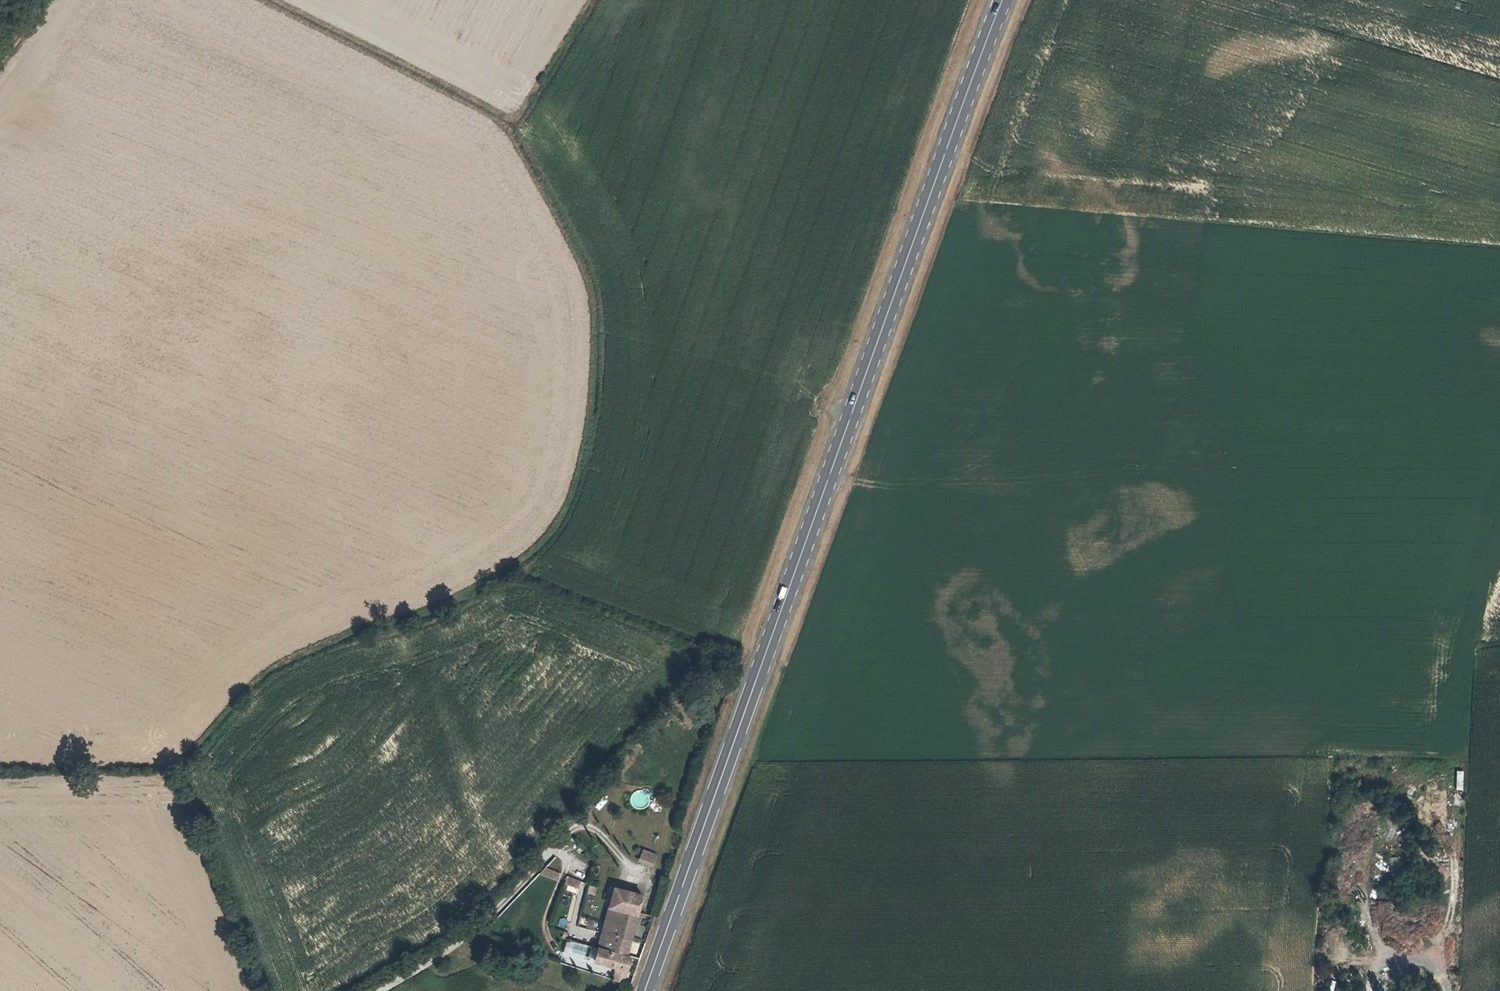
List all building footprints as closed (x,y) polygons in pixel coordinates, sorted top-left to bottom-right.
[(629,804),(642,810),(649,794),(636,788),(629,804)] [(653,866),(656,853),(641,849),(637,862),(653,866)] [(1398,856),(1388,858),(1391,878),(1402,876),(1398,856)] [(602,878),(603,867),(596,866),(594,877),(602,878)] [(579,893),(583,881),(567,876),(563,888),(579,893)] [(642,895),(614,887),(602,933),(602,935),(614,938),(614,935),(630,939),(642,895)] [(557,925),(565,927),(567,919),(559,917),(557,925)] [(502,919),(502,929),(516,929),(516,920),(502,919)] [(614,938),(602,935),(594,961),(617,967),(614,979),(622,982),(630,956),(626,955),(630,939),(614,935),(614,938)] [(566,940),(563,951),(590,957),(593,946),(566,940)]
